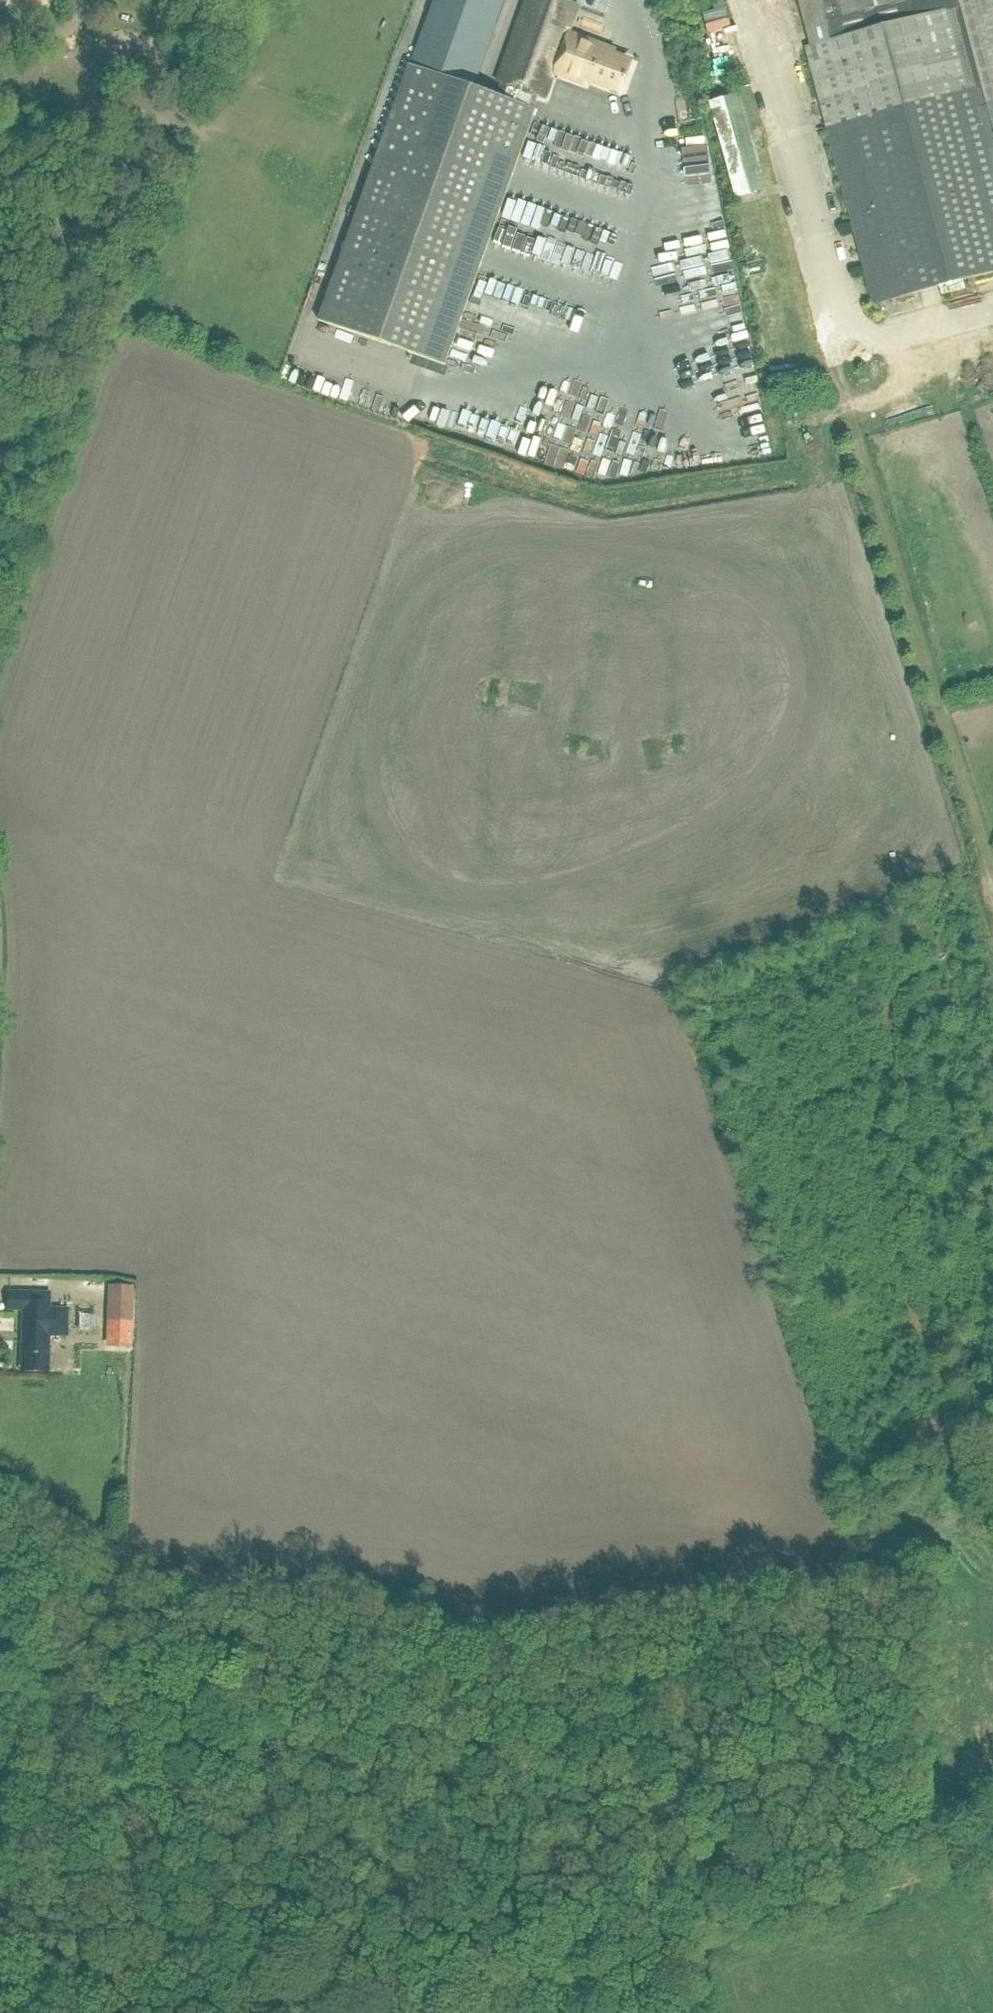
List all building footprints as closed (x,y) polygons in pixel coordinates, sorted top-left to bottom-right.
[(412,67),(410,66),(319,321),(445,366),(536,110),(475,89),(507,0),(436,0),(412,67)] [(558,71),(591,83),(592,79),(623,90),(632,65),(612,58),(613,54),(569,38),(581,6),(563,0),(528,0),(497,82),(547,100),(558,71)] [(709,15),(726,10),(723,0),(705,0),(709,15)] [(802,12),(808,10),(818,46),(806,49),(874,306),(940,288),(942,296),(966,290),(964,282),(992,274),(992,0),(799,0),(802,12)] [(765,186),(741,94),(712,102),(736,193),(765,186)] [(335,384),(330,396),(348,403),(353,390),(335,384)] [(398,418),(418,427),(428,403),(408,394),(398,418)] [(131,1322),(133,1286),(112,1285),(111,1321),(131,1322)] [(49,1295),(6,1294),(6,1312),(21,1312),(19,1354),(23,1355),(23,1373),(48,1374),(48,1338),(66,1338),(66,1310),(49,1310),(49,1295)]
